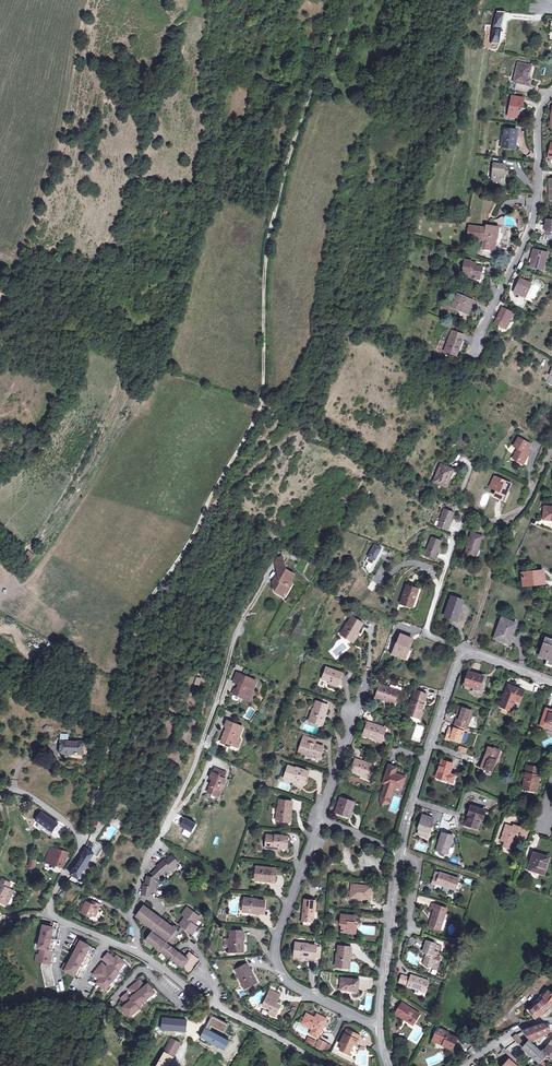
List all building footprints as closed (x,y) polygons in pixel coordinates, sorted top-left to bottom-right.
[(491,43),(499,44),(502,27),(503,21),(504,10),(495,9),(491,39),(491,43)] [(519,63),(515,81),(530,85),(532,79),(529,79),(532,66),(519,63)] [(512,96),(508,116),(518,118),(520,111),(521,111),(521,109),(519,109),(519,107),(523,107),(524,98),(512,96)] [(505,141),(505,147),(515,148),(516,137),(517,137),(518,131),(504,129),(503,141),(505,141)] [(492,178),(499,179),(504,180),(505,175),(505,171),(506,164),(495,163),(492,178)] [(485,242),(484,252),(496,253),(497,244),(508,246),(510,231),(487,228),(487,231),(471,229),(469,241),(481,243),(481,241),(485,242)] [(532,262),(531,267),(544,270),(546,261),(545,261),(547,253),(534,249),(532,258),(534,259),(533,262),(532,262)] [(477,280),(477,279),(480,279),(481,272),(482,272),(483,267),(476,266),(476,263),(470,262),(470,261),(465,260),(464,268),(465,268),(464,274),(470,275),(469,278),(474,278),(473,279),(477,280)] [(527,295),(530,287),(521,282),(515,296),(525,301),(528,295),(527,295)] [(452,307),(467,313),(468,311),(470,312),(475,301),(458,294),(452,307)] [(504,310),(496,325),(507,331),(515,316),(504,310)] [(461,339),(463,340),(465,335),(452,330),(445,351),(457,356),(459,350),(457,350),(461,339)] [(535,424),(539,426),(544,415),(538,413),(537,414),(539,415),(535,424)] [(526,454),(528,450),(531,444),(519,437),(514,446),(519,449),(513,458),(523,464),(528,456),(526,454)] [(441,465),(434,481),(446,486),(450,476),(451,476),(454,470),(441,465)] [(505,490),(508,491),(511,484),(495,477),(490,487),(497,490),(495,496),(503,499),(505,495),(505,494),(503,493),(505,490)] [(444,509),(437,526),(447,530),(454,513),(444,509)] [(464,555),(473,558),(476,548),(478,549),(482,536),(472,532),(464,555)] [(432,537),(425,555),(435,558),(442,541),(432,537)] [(375,543),(366,559),(372,563),(376,557),(378,551),(380,552),(382,547),(375,543)] [(29,552),(26,556),(30,560),(34,555),(29,552)] [(282,589),(287,593),(293,584),(292,581),(295,575),(286,569),(283,556),(278,558),(276,561),(278,572),(273,581),(276,591),(282,589)] [(542,574),(541,570),(521,574),(522,584),(539,581),(538,579),(544,578),(543,574),(542,574)] [(372,581),(367,588),(373,592),(378,585),(372,581)] [(402,599),(414,604),(419,589),(414,588),(413,589),(406,587),(402,599)] [(444,616),(454,619),(456,613),(458,614),(459,610),(461,610),(464,601),(451,596),(444,616)] [(412,608),(414,604),(402,599),(401,603),(412,608)] [(347,624),(341,634),(352,641),(355,637),(353,636),(356,630),(358,632),(364,623),(353,617),(348,625),(347,624)] [(517,625),(502,619),(494,639),(510,645),(517,625)] [(355,637),(352,641),(355,642),(361,633),(358,632),(356,630),(353,636),(355,637)] [(394,654),(404,658),(408,649),(410,650),(414,639),(402,634),(398,645),(397,645),(394,654)] [(546,638),(540,655),(548,658),(546,665),(551,667),(551,640),(546,638)] [(13,648),(31,663),(37,655),(20,641),(13,648)] [(331,682),(338,684),(342,673),(327,668),(323,679),(331,682)] [(465,685),(483,690),(487,677),(469,671),(465,685)] [(244,696),(250,699),(254,690),(252,689),(255,680),(246,676),(245,678),(237,674),(234,682),(240,685),(238,689),(237,689),(235,690),(233,694),(243,698),(244,696)] [(389,700),(395,702),(399,691),(386,686),(386,687),(381,685),(377,697),(381,698),(381,699),(387,701),(387,699),(390,700),(389,700)] [(525,691),(512,686),(508,696),(505,695),(501,706),(511,710),(515,700),(521,702),(525,691)] [(408,714),(420,718),(422,712),(421,712),(422,710),(423,710),(425,704),(426,700),(428,694),(416,690),(414,696),(413,701),(412,700),(408,714)] [(309,721),(322,724),(323,720),(322,719),(323,714),(326,714),(329,705),(327,704),(319,702),(317,701),(315,705),(314,710),(313,709),(313,710),(309,721)] [(455,724),(466,728),(468,728),(473,711),(460,706),(458,711),(460,712),(458,715),(455,724)] [(546,708),(541,726),(550,729),(551,724),(551,723),(551,710),(546,708)] [(232,743),(231,745),(238,747),(241,740),(240,736),(244,727),(227,721),(225,726),(227,729),(228,731),(226,735),(224,735),(221,743),(226,744),(226,743),(227,741),(232,743)] [(376,738),(383,740),(386,728),(373,724),(368,723),(365,734),(369,736),(368,736),(374,738),(374,736),(377,737),(376,738)] [(52,734),(54,729),(47,726),(45,731),(52,734)] [(465,731),(454,728),(454,729),(450,727),(446,739),(450,740),(451,738),(461,742),(465,731)] [(75,754),(82,754),(83,754),(84,742),(67,741),(67,734),(61,734),(61,741),(61,752),(72,753),(75,753),(75,754)] [(313,755),(317,756),(321,758),(324,747),(315,744),(317,740),(305,736),(304,740),(303,740),(299,752),(310,756),(311,753),(313,754),(313,755)] [(488,767),(493,769),(500,750),(495,748),(494,749),(489,747),(482,767),(488,769),(488,767)] [(364,774),(370,777),(374,765),(360,760),(360,761),(356,759),(352,771),(356,772),(356,773),(361,774),(362,773),(364,774)] [(455,776),(450,774),(453,764),(442,760),(436,777),(453,782),(455,776)] [(390,798),(393,786),(402,789),(406,777),(396,774),(397,768),(390,765),(384,783),(386,784),(382,798),(383,804),(391,803),(390,798)] [(297,781),(298,778),(305,781),(309,771),(297,767),(297,768),(288,766),(285,776),(297,781)] [(540,768),(530,766),(527,777),(526,777),(524,789),(533,791),(535,784),(539,784),(541,774),(538,774),(540,768)] [(208,792),(217,795),(221,785),(223,785),(226,779),(224,778),(226,773),(216,768),(214,773),(212,772),(210,779),(212,780),(211,784),(208,792)] [(336,812),(348,816),(350,811),(353,812),(356,803),(341,798),(336,812)] [(276,821),(289,822),(290,818),(288,818),(289,811),(291,811),(292,802),(280,800),(279,809),(278,809),(276,821)] [(481,819),(488,822),(491,813),(472,806),(466,825),(478,828),(481,819)] [(42,811),(35,820),(52,832),(59,823),(42,811)] [(423,824),(421,829),(419,834),(429,838),(435,818),(423,814),(421,823),(423,824)] [(180,818),(174,826),(179,829),(184,821),(180,818)] [(35,820),(33,823),(50,836),(52,832),(35,820)] [(190,836),(195,827),(184,821),(179,829),(190,836)] [(511,826),(509,825),(509,824),(505,823),(500,839),(503,840),(502,845),(509,847),(515,832),(521,834),(520,836),(525,837),(528,829),(521,827),(521,826),(512,823),(511,826)] [(445,853),(451,835),(443,832),(440,842),(442,843),(439,851),(445,853)] [(278,848),(279,848),(287,849),(288,836),(276,835),(276,836),(267,835),(266,848),(276,850),(276,846),(279,847),(278,848)] [(454,836),(451,835),(445,853),(449,854),(454,836)] [(78,878),(94,854),(97,856),(102,848),(105,850),(107,846),(95,839),(89,850),(86,848),(81,858),(71,874),(78,878)] [(46,861),(51,863),(55,852),(50,849),(46,861)] [(55,852),(51,863),(63,866),(66,860),(65,860),(67,853),(56,849),(55,852)] [(550,858),(539,854),(537,859),(534,858),(530,870),(545,874),(550,858)] [(141,894),(153,897),(153,893),(155,894),(157,888),(159,889),(160,884),(157,883),(158,879),(159,878),(163,874),(164,875),(167,873),(169,874),(173,871),(174,872),(178,868),(177,867),(180,864),(172,856),(166,862),(164,860),(157,866),(159,868),(152,873),(153,876),(153,878),(147,876),(145,886),(143,885),(141,894)] [(265,880),(265,882),(275,883),(277,869),(257,867),(255,879),(265,880)] [(462,884),(458,883),(460,879),(437,871),(432,884),(436,886),(437,884),(456,890),(456,889),(459,891),(462,884)] [(11,890),(8,888),(10,884),(2,879),(0,883),(0,902),(6,905),(11,895),(9,894),(11,890)] [(352,884),(351,898),(370,900),(372,887),(352,884)] [(254,910),(254,913),(264,914),(265,901),(256,900),(257,899),(245,898),(243,911),(248,911),(248,910),(254,910)] [(305,900),(303,921),(313,921),(315,901),(305,900)] [(95,910),(98,903),(91,901),(90,904),(85,902),(80,913),(90,916),(94,915),(96,916),(98,911),(95,910)] [(441,930),(446,913),(447,909),(432,904),(431,908),(435,909),(429,926),(441,930)] [(176,930),(173,928),(144,906),(136,916),(154,930),(146,940),(192,974),(201,961),(193,955),(189,960),(171,946),(174,943),(173,942),(180,933),(177,931),(176,930)] [(181,926),(183,927),(192,934),(198,927),(195,925),(200,917),(187,907),(182,914),(185,917),(179,924),(181,926)] [(449,914),(446,913),(441,930),(444,931),(449,914)] [(344,933),(344,932),(356,934),(357,924),(355,924),(355,921),(356,921),(356,916),(342,915),(341,925),(343,925),(342,933),(344,933)] [(56,928),(44,925),(43,931),(41,931),(39,936),(42,937),(53,939),(56,928)] [(229,952),(242,952),(242,947),(240,947),(241,941),(243,941),(243,931),(230,931),(230,938),(230,940),(229,940),(229,947),(229,952)] [(37,947),(51,950),(53,939),(42,937),(40,942),(38,942),(37,947)] [(96,949),(77,939),(75,943),(77,944),(74,950),(76,951),(74,954),(75,954),(73,956),(72,955),(66,966),(64,964),(62,968),(81,978),(96,949)] [(423,964),(437,969),(441,958),(436,956),(438,952),(434,950),(435,947),(436,944),(427,941),(423,952),(427,953),(423,964)] [(306,955),(306,958),(315,959),(317,946),(307,945),(308,944),(296,943),(295,955),(299,956),(299,954),(306,955)] [(336,967),(348,968),(349,963),(347,963),(348,957),(351,957),(351,947),(350,947),(339,946),(338,955),(337,955),(336,967)] [(51,952),(39,950),(38,954),(38,956),(36,955),(35,960),(41,961),(48,963),(51,952)] [(106,954),(102,958),(108,963),(117,970),(124,962),(118,956),(115,959),(114,958),(112,960),(106,954)] [(48,963),(41,961),(40,966),(44,987),(54,985),(50,967),(51,964),(48,963)] [(106,970),(108,968),(105,966),(100,962),(98,963),(100,964),(106,970)] [(117,970),(108,963),(105,966),(108,968),(106,970),(100,964),(97,968),(112,980),(119,971),(117,970)] [(249,974),(251,973),(247,964),(236,970),(240,978),(239,978),(244,989),(256,983),(254,979),(252,979),(249,974)] [(112,980),(97,968),(94,971),(98,975),(97,977),(98,978),(96,981),(105,988),(112,980)] [(253,972),(251,973),(249,974),(252,979),(254,979),(256,983),(258,981),(253,972)] [(429,981),(411,975),(411,978),(402,975),(400,982),(408,985),(408,986),(425,992),(429,981)] [(342,978),(341,990),(358,991),(359,980),(342,978)] [(139,979),(137,980),(144,989),(149,984),(148,983),(144,986),(139,979)] [(137,980),(134,983),(146,998),(154,991),(149,984),(144,989),(137,980)] [(146,998),(134,983),(130,986),(137,995),(132,999),(137,1005),(146,998)] [(137,995),(130,986),(129,988),(134,994),(130,997),(132,999),(137,995)] [(271,1010),(269,1013),(276,1016),(280,1007),(276,1005),(280,994),(271,990),(263,1006),(271,1010)] [(551,998),(551,993),(548,990),(544,997),(545,997),(529,1011),(536,1018),(546,1009),(547,1008),(551,1003),(551,1002),(550,1001),(551,998)] [(139,1007),(137,1005),(132,999),(130,997),(126,992),(123,995),(128,1002),(126,1003),(124,1001),(121,1004),(130,1015),(139,1007)] [(405,1018),(414,1023),(420,1014),(402,1003),(396,1013),(405,1019),(405,1018)] [(311,1034),(318,1038),(327,1019),(317,1014),(315,1019),(307,1014),(302,1024),(313,1029),(310,1034),(311,1034)] [(548,1027),(544,1023),(523,1031),(524,1032),(518,1035),(517,1034),(513,1037),(518,1043),(522,1040),(523,1042),(529,1038),(532,1041),(551,1031),(548,1027)] [(443,1043),(443,1045),(453,1049),(458,1038),(448,1033),(449,1032),(439,1027),(434,1039),(443,1043)] [(343,1044),(340,1050),(350,1054),(355,1043),(356,1044),(360,1036),(351,1032),(349,1036),(345,1034),(340,1043),(343,1044)] [(164,1052),(173,1057),(181,1043),(171,1037),(163,1052),(164,1052)] [(325,1048),(327,1043),(320,1040),(317,1046),(324,1050),(325,1048)] [(535,1059),(541,1052),(529,1041),(522,1048),(535,1059)] [(173,1057),(164,1052),(157,1065),(168,1065),(173,1057)] [(544,1054),(541,1052),(535,1059),(540,1063),(546,1056),(544,1054)] [(192,1065),(193,1065),(196,1060),(188,1057),(188,1064),(192,1065)]
